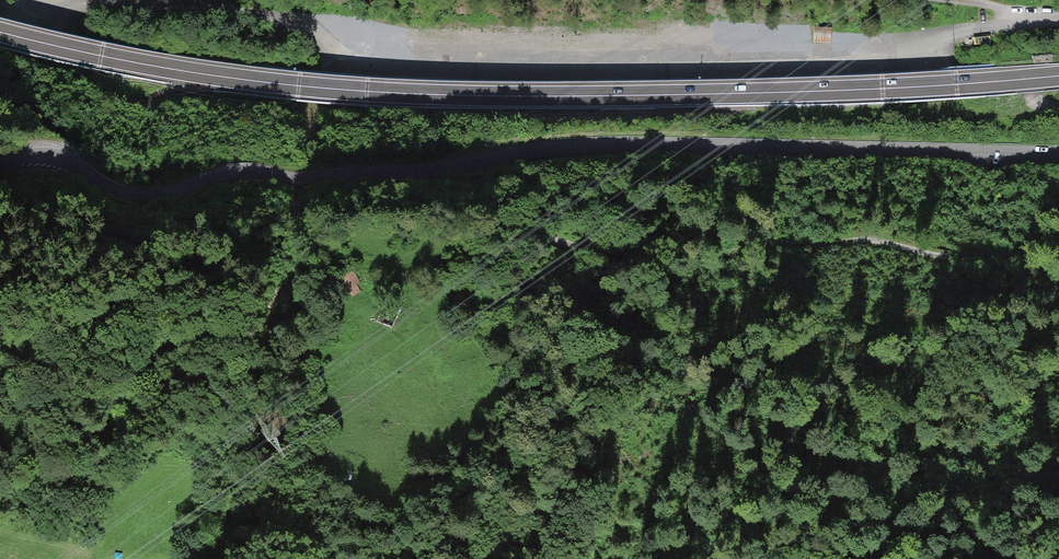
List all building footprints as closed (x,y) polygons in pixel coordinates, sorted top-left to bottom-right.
[(345,290),(348,297),(358,292),(350,276),(340,281),(342,285),(340,287),(342,291),(345,290)]
